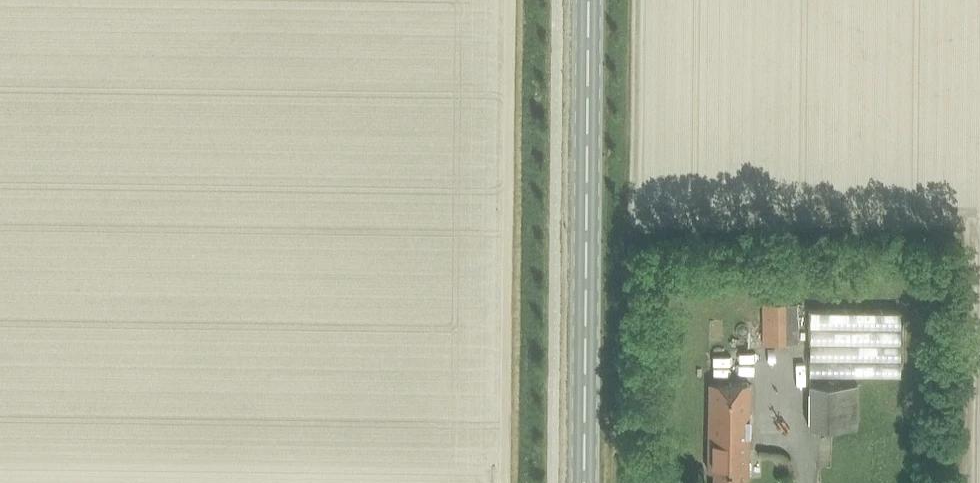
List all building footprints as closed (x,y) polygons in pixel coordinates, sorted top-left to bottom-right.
[(761,303),(762,344),(794,344),(794,302),(761,303)] [(806,367),(896,366),(896,305),(805,305),(806,367)] [(748,383),(708,382),(707,471),(713,471),(713,482),(741,482),(741,479),(747,479),(748,383)] [(857,428),(858,384),(808,384),(807,427),(857,428)]
